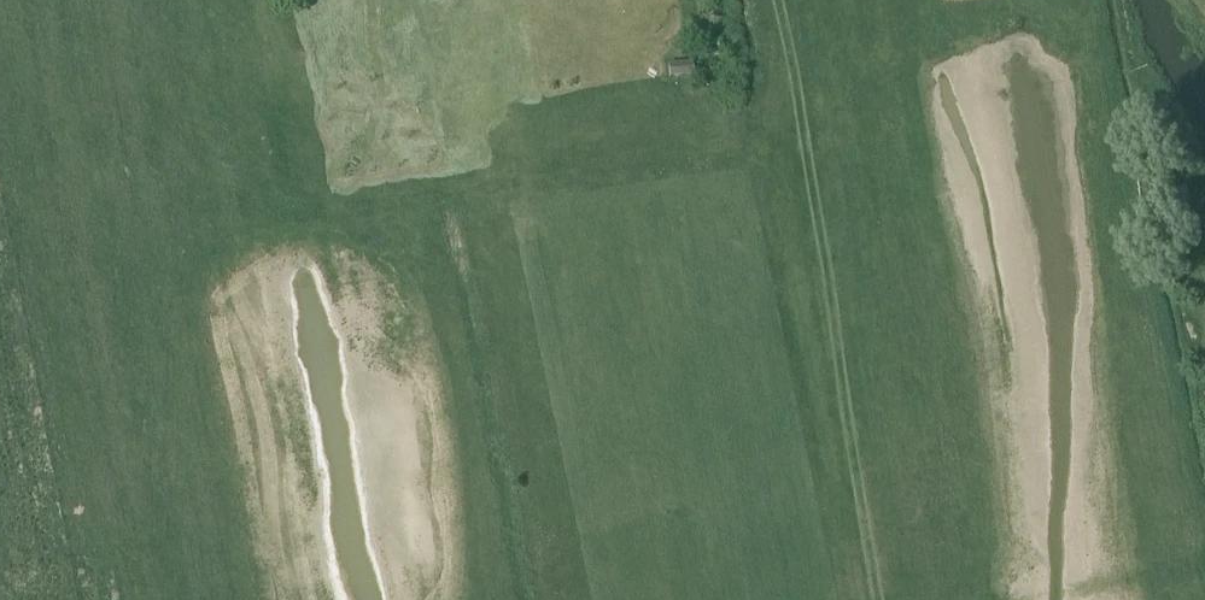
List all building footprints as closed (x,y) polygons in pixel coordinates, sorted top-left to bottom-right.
[(694,65),(669,67),(671,84),(696,82),(694,65)]
